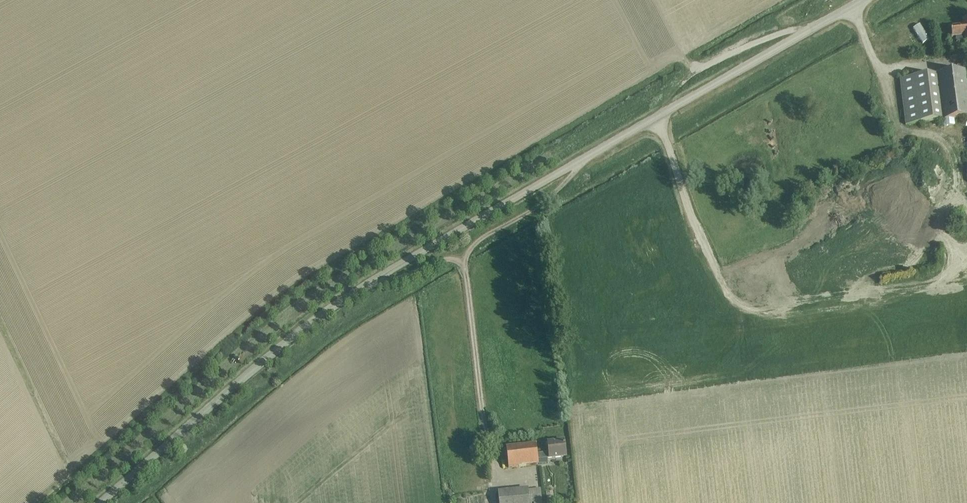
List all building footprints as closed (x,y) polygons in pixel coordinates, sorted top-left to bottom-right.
[(956,36),(957,41),(966,39),(966,18),(963,19),(964,25),(951,27),(952,36),(956,36)] [(965,71),(900,79),(906,125),(943,120),(953,118),(966,117),(966,86),(965,71)] [(507,449),(509,468),(548,463),(547,459),(566,457),(564,442),(548,444),(549,453),(537,455),(536,445),(507,449)] [(530,501),(543,499),(542,489),(499,494),(500,502),(530,502),(530,501)]
